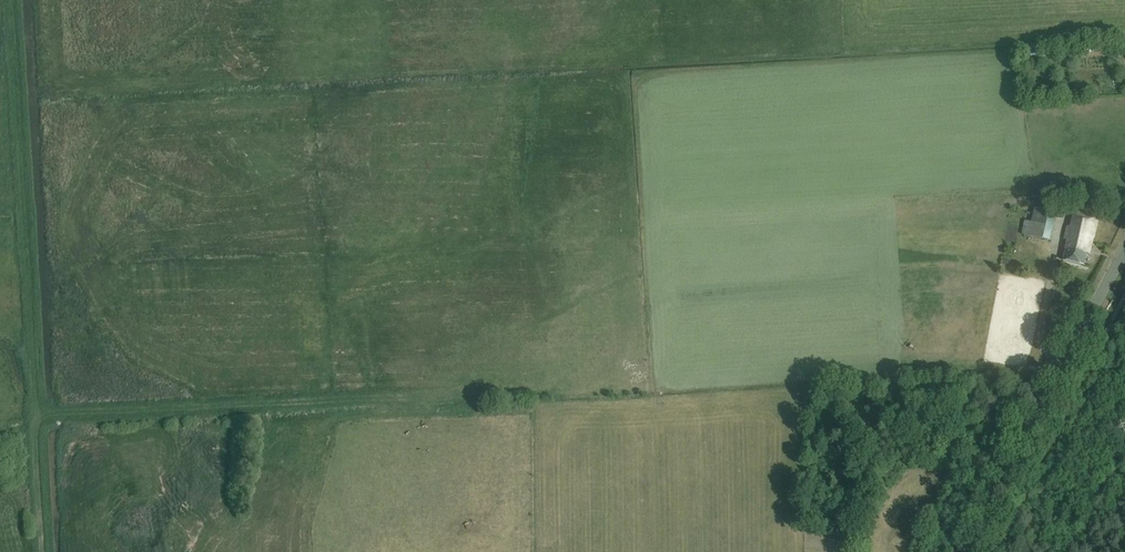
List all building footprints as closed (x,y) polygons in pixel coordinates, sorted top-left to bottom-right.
[(1037,45),(1028,46),(1029,55),(1038,55),(1037,45)] [(1041,208),(1033,206),(1031,216),(1038,218),(1037,223),(1024,220),(1021,234),(1048,240),(1052,226),(1053,222),(1051,222),(1054,210),(1041,207),(1041,208)] [(1089,256),(1098,217),(1074,211),(1070,227),(1067,226),(1064,240),(1067,240),(1062,260),(1083,265),(1085,256),(1089,256)]
